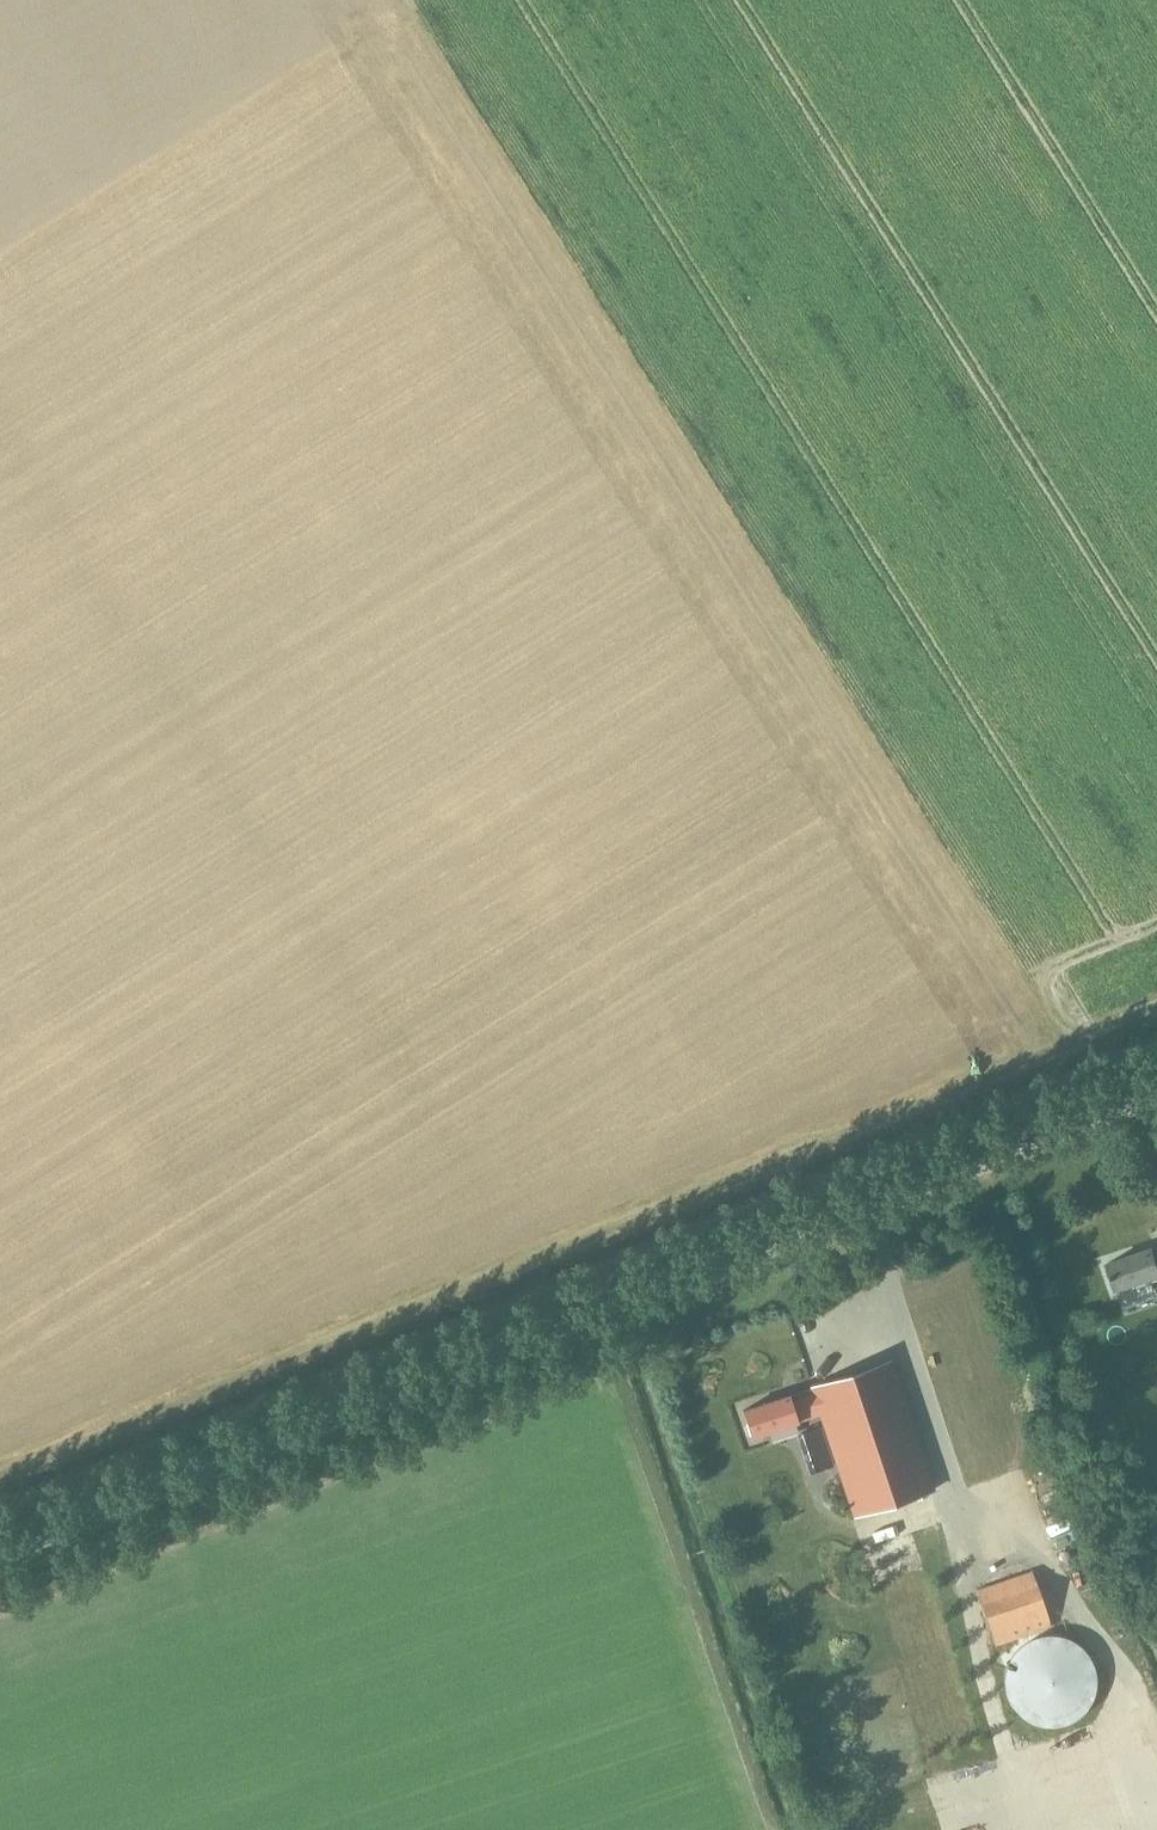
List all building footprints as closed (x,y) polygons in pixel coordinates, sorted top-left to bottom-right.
[(972,1234),(979,1232),(976,1223),(969,1226),(972,1234)] [(1106,1264),(1115,1290),(1156,1277),(1156,1247),(1153,1249),(1106,1264)] [(789,1395),(742,1411),(751,1437),(798,1421),(819,1414),(853,1517),(932,1490),(889,1361),(811,1388),(789,1396),(789,1395)] [(975,1584),(979,1600),(1031,1585),(1027,1569),(975,1584)] [(1036,1584),(979,1603),(991,1639),(1048,1620),(1036,1584)] [(1095,1671),(1094,1667),(1093,1663),(1091,1660),(1089,1656),(1086,1652),(1082,1648),(1080,1646),(1076,1643),(1073,1641),(1070,1640),(1066,1638),(1062,1637),(1059,1636),(1052,1635),(1047,1636),(1042,1636),(1038,1637),(1033,1639),(1028,1641),(1025,1643),(1021,1646),(1019,1648),(1017,1650),(1014,1654),(1012,1656),(1009,1661),(1008,1665),(1006,1669),(1006,1671),(1005,1674),(1005,1676),(1005,1680),(1005,1684),(1005,1689),(1006,1694),(1008,1698),(1010,1702),(1010,1703),(1013,1707),(1016,1711),(1019,1714),(1023,1718),(1026,1720),(1030,1722),(1035,1724),(1041,1726),(1045,1727),(1049,1727),(1053,1727),(1057,1727),(1060,1726),(1065,1725),(1068,1723),(1073,1721),(1077,1718),(1081,1716),(1085,1712),(1087,1708),(1090,1705),(1091,1702),(1092,1699),(1094,1696),(1095,1691),(1096,1689),(1096,1686),(1096,1682),(1096,1679),(1096,1675),(1095,1671)]
